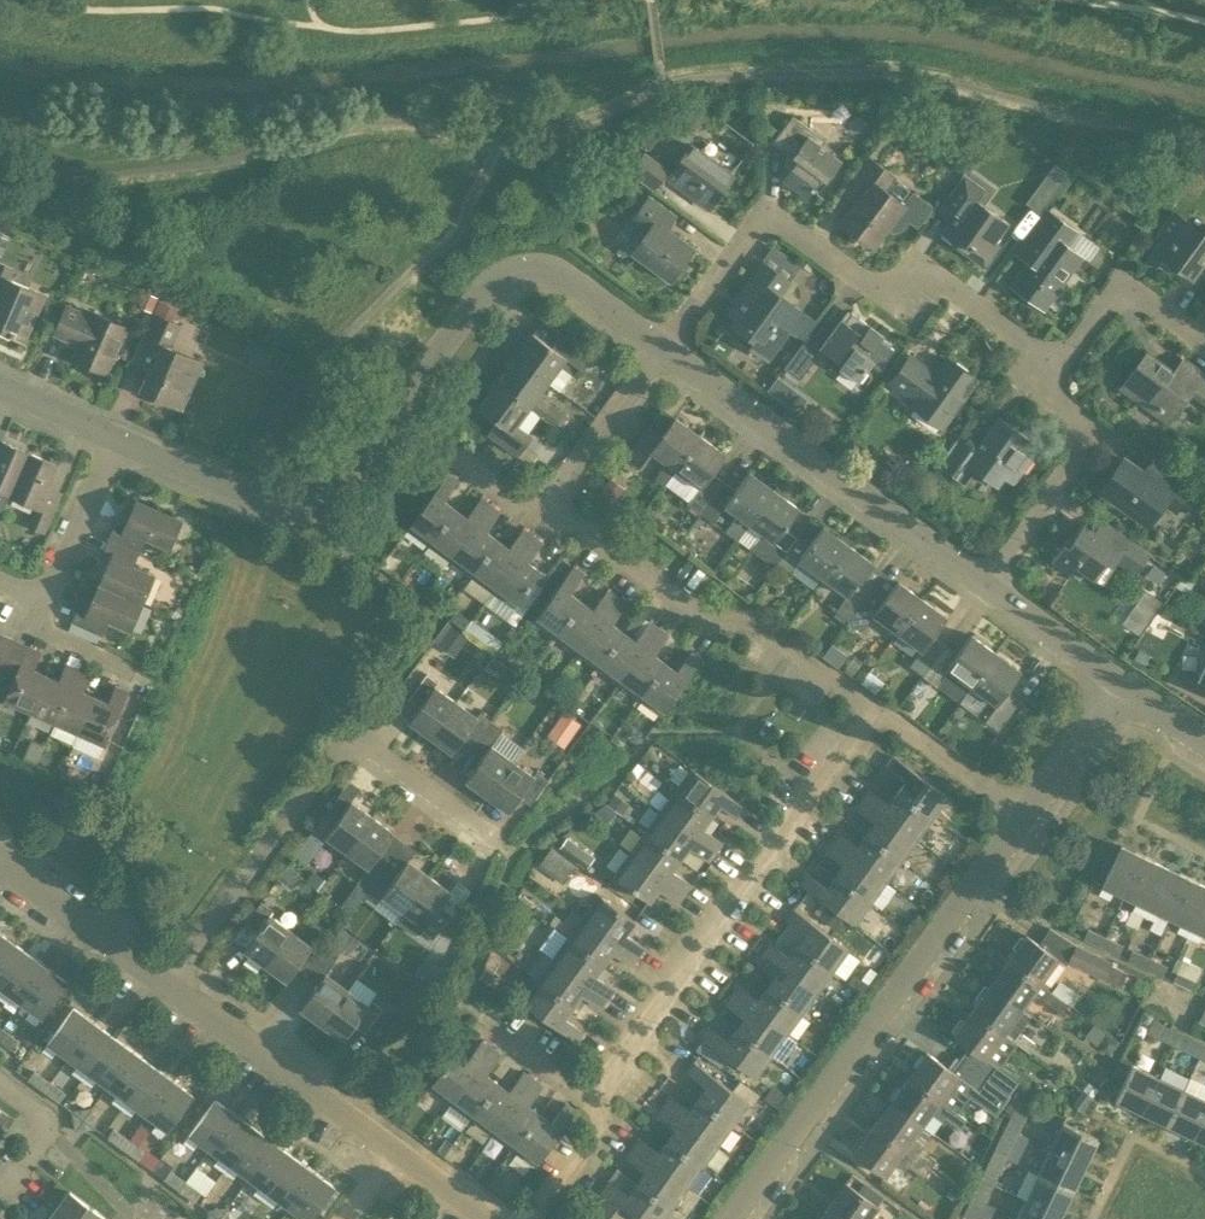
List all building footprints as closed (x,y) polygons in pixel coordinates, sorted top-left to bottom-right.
[(814,132),(807,126),(794,116),(775,142),(788,152),(785,180),(808,198),(828,173),(833,176),(843,163),(810,137),(814,132)] [(692,146),(669,179),(710,209),(734,177),(692,146)] [(629,172),(654,191),(669,170),(644,151),(629,172)] [(933,208),(895,179),(871,161),(851,187),(863,196),(842,223),(874,247),(888,229),(894,231),(901,230),(906,226),(910,221),(918,227),(933,208)] [(1043,211),(1067,170),(1051,161),(1027,202),(1043,211)] [(981,185),(966,174),(940,209),(955,220),(944,234),(982,263),(1011,224),(973,196),(981,185)] [(675,219),(648,199),(631,222),(647,233),(633,252),(672,281),(694,251),(667,231),(675,219)] [(1164,240),(1150,258),(1167,271),(1171,265),(1191,280),(1203,263),(1204,265),(1204,231),(1203,234),(1186,222),(1187,220),(1173,210),(1156,234),(1164,240)] [(1077,233),(1049,212),(1025,244),(1038,254),(1015,286),(1046,309),(1083,259),(1067,247),(1077,233)] [(789,281),(764,263),(740,296),(749,302),(733,324),(756,341),(752,346),(769,358),(789,330),(796,335),(809,317),(780,295),(789,281)] [(33,291),(6,279),(11,269),(0,264),(0,328),(24,339),(35,312),(43,296),(33,291)] [(160,299),(152,315),(132,362),(150,370),(141,390),(181,407),(200,364),(166,349),(176,326),(171,324),(178,307),(160,299)] [(90,317),(65,306),(53,333),(78,344),(72,357),(105,372),(125,326),(92,312),(90,317)] [(842,319),(843,320),(821,349),(842,365),(839,368),(859,383),(874,363),(879,366),(888,353),(878,346),(885,336),(865,321),(863,321),(848,310),(842,319)] [(534,333),(515,359),(547,382),(548,382),(560,391),(574,372),(577,375),(591,356),(561,334),(561,335),(552,347),(534,333)] [(802,342),(784,367),(799,379),(818,354),(802,342)] [(1146,353),(1121,389),(1170,423),(1192,392),(1204,401),(1204,374),(1183,359),(1174,373),(1146,353)] [(936,376),(912,358),(892,384),(917,402),(914,405),(945,428),(978,381),(948,359),(936,376)] [(547,382),(515,359),(497,383),(530,406),(529,407),(555,426),(564,413),(538,394),(547,382)] [(497,422),(488,435),(518,456),(528,464),(534,455),(542,444),(532,437),(531,437),(516,426),(529,407),(530,406),(497,383),(479,408),(497,422)] [(665,483),(700,436),(675,418),(662,436),(649,427),(627,457),(641,468),(653,451),(664,460),(656,479),(664,485),(665,483)] [(977,449),(959,437),(939,466),(965,485),(975,471),(999,488),(1005,479),(1015,486),(1033,460),(1025,454),(1034,442),(1000,418),(977,449)] [(725,454),(700,436),(665,483),(688,501),(688,502),(701,512),(724,482),(711,473),(725,454)] [(10,494),(28,453),(1,440),(0,442),(0,490),(10,494)] [(28,453),(10,494),(36,506),(28,524),(43,531),(57,499),(43,492),(55,464),(28,453)] [(1143,473),(1124,459),(1101,491),(1149,525),(1163,504),(1175,512),(1192,488),(1153,460),(1143,473)] [(736,491),(724,482),(701,512),(714,522),(727,506),(738,514),(726,531),(737,540),(750,523),(774,490),(749,472),(736,491)] [(429,544),(455,509),(444,501),(458,481),(448,474),(408,529),(429,544)] [(614,502),(625,488),(610,477),(600,491),(614,502)] [(799,508),(774,490),(750,523),(763,532),(751,548),(775,566),(797,536),(785,527),(799,508)] [(455,509),(429,544),(451,560),(491,505),(482,498),(468,518),(455,509)] [(116,522),(109,538),(137,551),(144,536),(166,545),(178,518),(137,500),(125,527),(116,522)] [(500,512),(491,505),(451,560),(472,575),(498,540),(486,531),(500,512)] [(1095,533),(1082,524),(1067,546),(1064,544),(1051,561),(1071,576),(1077,568),(1097,582),(1109,564),(1112,566),(1116,560),(1136,574),(1149,555),(1103,521),(1095,533)] [(797,536),(775,566),(788,576),(800,560),(824,577),(848,545),(823,526),(809,545),(797,536)] [(498,540),(472,575),(493,591),(533,536),(524,529),(510,548),(498,540)] [(533,536),(493,591),(515,607),(541,571),(528,562),(542,542),(533,536)] [(111,558),(100,584),(141,602),(153,575),(131,566),(137,551),(109,538),(102,554),(111,558)] [(873,563),(848,545),(824,577),(848,595),(836,611),(849,621),(872,590),(860,581),(873,563)] [(555,637),(581,601),(570,593),(585,573),(575,565),(534,621),(555,637)] [(884,599),(872,590),(849,621),(862,631),(875,614),(898,632),(922,599),(898,581),(884,599)] [(141,602),(100,584),(88,610),(79,606),(72,622),(101,634),(107,620),(129,629),(141,602)] [(581,601),(555,637),(577,652),(617,597),(609,591),(594,610),(581,601)] [(617,597),(577,652),(598,668),(624,632),(612,623),(627,604),(617,597)] [(922,599),(898,632),(922,650),(910,666),(923,676),(946,645),(933,635),(947,617),(922,599)] [(466,627),(487,643),(494,634),(472,618),(466,627)] [(624,632),(598,668),(620,683),(660,628),(650,621),(636,641),(624,632)] [(452,626),(438,645),(453,656),(467,637),(452,626)] [(660,628),(620,683),(641,699),(667,663),(654,654),(668,634),(660,628)] [(2,671),(15,640),(2,634),(1,635),(0,635),(0,670),(2,671)] [(958,654),(946,645),(923,676),(937,686),(949,669),(972,686),(996,653),(972,635),(958,654)] [(839,668),(848,655),(832,643),(823,656),(839,668)] [(29,712),(45,675),(32,669),(40,652),(27,647),(4,701),(29,712)] [(667,663),(641,699),(662,715),(703,660),(693,653),(679,672),(667,663)] [(996,653),(972,686),(992,701),(980,717),(997,730),(1020,700),(1007,690),(1021,672),(996,653)] [(58,680),(45,675),(29,712),(54,723),(77,669),(65,664),(58,680)] [(1194,686),(1204,692),(1204,665),(1197,681),(1194,686)] [(77,669),(54,723),(79,734),(95,697),(82,691),(89,674),(77,669)] [(861,681),(875,693),(884,682),(869,670),(861,681)] [(1181,673),(1178,678),(1188,683),(1191,678),(1181,673)] [(456,703),(436,688),(439,683),(426,674),(408,699),(419,708),(409,721),(431,737),(456,703)] [(107,702),(95,697),(79,734),(104,745),(110,731),(125,695),(127,691),(115,685),(107,702)] [(141,702),(125,695),(110,731),(126,738),(141,702)] [(463,738),(474,746),(492,721),(481,714),(477,718),(456,703),(431,737),(453,752),(463,738)] [(564,711),(547,735),(564,747),(581,723),(564,711)] [(467,779),(488,795),(513,761),(491,745),(503,729),(492,721),(474,746),(485,754),(467,779)] [(898,792),(934,818),(949,796),(895,756),(887,766),(906,781),(898,792)] [(535,777),(513,761),(488,795),(510,811),(520,798),(530,805),(548,780),(538,773),(535,777)] [(676,790),(712,816),(721,804),(740,818),(747,809),(692,769),(676,790)] [(676,790),(661,811),(716,852),(723,842),(704,828),(712,816),(676,790)] [(934,818),(898,792),(889,804),(870,790),(863,799),(918,839),(934,818)] [(918,839),(863,799),(857,808),(876,822),(867,835),(902,860),(918,839)] [(352,801),(340,817),(329,808),(311,833),(323,842),(327,836),(348,852),(374,817),(352,801)] [(716,852),(661,811),(646,832),(682,858),(690,846),(710,861),(716,852)] [(374,817),(348,852),(369,866),(356,884),(368,892),(390,863),(379,855),(395,832),(374,817)] [(646,832),(631,853),(686,893),(693,884),(673,870),(682,858),(646,832)] [(902,860),(867,835),(859,846),(839,832),(832,842),(887,882),(902,860)] [(594,857),(566,836),(558,847),(586,868),(594,857)] [(887,882),(832,842),(826,850),(846,865),(836,878),(871,903),(887,882)] [(538,864),(562,882),(575,865),(551,847),(538,864)] [(1122,847),(1103,885),(1098,894),(1109,899),(1113,891),(1125,897),(1144,857),(1122,847)] [(686,893),(631,853),(615,875),(650,901),(659,889),(679,903),(686,893)] [(1144,857),(1125,897),(1136,902),(1133,910),(1144,916),(1166,868),(1144,857)] [(401,872),(390,863),(368,892),(380,901),(384,895),(405,910),(405,911),(431,876),(409,860),(401,872)] [(1189,879),(1166,868),(1144,916),(1154,920),(1157,913),(1170,919),(1189,879)] [(871,903),(836,878),(828,889),(808,874),(801,885),(855,925),(871,903)] [(405,911),(405,910),(397,921),(413,934),(419,933),(422,930),(432,937),(450,914),(441,906),(452,891),(431,876),(405,911)] [(1189,879),(1170,919),(1181,924),(1177,931),(1188,937),(1204,902),(1204,886),(1189,879)] [(600,895),(584,917),(639,958),(645,949),(626,935),(636,921),(600,895)] [(1188,937),(1197,941),(1202,934),(1204,935),(1204,902),(1188,937)] [(291,932),(270,916),(273,911),(261,903),(243,928),(254,937),(245,950),(267,966),(291,932)] [(799,946),(834,972),(850,950),(794,910),(787,920),(807,935),(799,946)] [(584,917),(569,938),(604,964),(612,953),(632,967),(639,958),(584,917)] [(1101,947),(1105,937),(1088,928),(1083,939),(1101,947)] [(337,943),(355,948),(359,936),(341,930),(337,943)] [(311,946),(291,932),(267,966),(289,982),(299,967),(309,975),(327,950),(314,941),(311,946)] [(1040,983),(1058,959),(1039,943),(1028,935),(1010,961),(1040,983)] [(1105,937),(1101,947),(1118,955),(1123,945),(1105,937)] [(569,938),(553,959),(608,1000),(614,991),(595,977),(604,964),(569,938)] [(0,948),(0,990),(27,953),(7,939),(0,948)] [(309,975),(320,983),(302,1009),(323,1024),(348,989),(327,974),(326,973),(343,949),(334,943),(329,950),(327,950),(309,975)] [(834,972),(799,946),(790,959),(770,944),(763,953),(819,993),(834,972)] [(1075,944),(1067,961),(1105,979),(1106,977),(1112,964),(1113,962),(1075,944)] [(1145,968),(1149,958),(1132,950),(1127,959),(1145,968)] [(0,990),(0,999),(5,1003),(11,995),(21,1003),(47,968),(27,953),(0,990)] [(819,993),(763,953),(757,962),(777,977),(768,989),(803,1014),(819,993)] [(1149,958),(1145,968),(1162,976),(1166,966),(1149,958)] [(553,959),(538,980),(573,1007),(582,994),(602,1009),(608,1000),(553,959)] [(1040,983),(1010,961),(992,985),(1022,1007),(1030,996),(1041,1003),(1044,1000),(1060,1011),(1066,1002),(1040,983)] [(1127,971),(1112,964),(1106,977),(1121,984),(1127,971)] [(67,982),(47,968),(21,1003),(31,1010),(25,1017),(35,1024),(41,1017),(41,1018),(67,982)] [(1173,981),(1191,989),(1195,979),(1178,971),(1173,981)] [(573,1007),(538,980),(522,1002),(577,1043),(584,1033),(564,1019),(573,1007)] [(1022,1007),(992,985),(974,1010),(1004,1032),(1022,1007)] [(803,1014),(768,989),(759,1001),(739,986),(732,995),(788,1036),(803,1014)] [(379,1011),(348,989),(323,1024),(345,1040),(354,1027),(363,1033),(379,1011)] [(788,1036),(732,995),(726,1004),(746,1019),(737,1031),(772,1057),(788,1036)] [(47,1043),(42,1050),(52,1057),(57,1050),(67,1058),(93,1022),(73,1007),(47,1043)] [(1004,1032),(974,1010),(955,1036),(968,1046),(961,1057),(987,1077),(996,1065),(985,1058),(1004,1032)] [(1173,1044),(1179,1031),(1152,1019),(1146,1032),(1173,1044)] [(93,1022),(67,1058),(77,1065),(72,1073),(82,1080),(113,1037),(93,1022)] [(0,1031),(0,1042),(11,1049),(18,1039),(2,1028),(0,1031)] [(772,1057),(737,1031),(729,1043),(709,1028),(701,1038),(756,1078),(772,1057)] [(1036,1043),(1019,1031),(1013,1040),(1030,1052),(1036,1043)] [(1179,1031),(1173,1044),(1199,1056),(1204,1044),(1179,1031)] [(1100,1040),(1101,1049),(1109,1055),(1118,1042),(1106,1033),(1100,1040)] [(133,1052),(113,1037),(82,1080),(91,1087),(96,1079),(107,1087),(133,1052)] [(451,1103),(491,1048),(483,1042),(468,1061),(455,1052),(429,1088),(451,1103)] [(491,1048),(451,1103),(472,1119),(498,1083),(487,1075),(501,1055),(491,1048)] [(133,1052),(107,1087),(117,1094),(112,1102),(122,1109),(153,1066),(133,1052)] [(961,1057),(952,1070),(927,1052),(910,1077),(941,1099),(958,1076),(978,1090),(987,1077),(961,1057)] [(697,1101),(733,1127),(750,1103),(695,1063),(688,1073),(707,1087),(697,1101)] [(1142,1112),(1159,1077),(1132,1064),(1116,1100),(1142,1112)] [(173,1081),(153,1066),(122,1109),(131,1116),(136,1108),(147,1117),(173,1081)] [(42,1092),(49,1084),(33,1072),(27,1081),(42,1092)] [(498,1083),(472,1119),(493,1134),(534,1079),(524,1072),(510,1092),(498,1083)] [(941,1099),(910,1077),(892,1101),(933,1132),(945,1116),(959,1128),(966,1119),(941,1099)] [(1159,1077),(1142,1112),(1168,1125),(1185,1089),(1159,1077)] [(543,1086),(534,1079),(493,1134),(515,1150),(541,1114),(529,1105),(543,1086)] [(173,1081),(147,1117),(157,1124),(152,1130),(161,1137),(166,1130),(168,1131),(194,1096),(173,1081)] [(1082,1089),(1092,1097),(1098,1089),(1088,1082),(1082,1089)] [(64,1095),(49,1084),(42,1092),(58,1104),(64,1095)] [(1168,1125),(1194,1137),(1204,1114),(1204,1099),(1185,1089),(1168,1125)] [(1082,1091),(1072,1104),(1086,1114),(1096,1101),(1082,1091)] [(671,1097),(661,1111),(716,1151),(733,1127),(697,1101),(690,1111),(671,1097)] [(189,1134),(190,1135),(184,1143),(193,1149),(198,1141),(209,1149),(235,1113),(215,1098),(189,1134)] [(892,1101),(873,1126),(930,1168),(936,1161),(921,1149),(924,1145),(914,1137),(922,1125),(932,1132),(933,1132),(892,1101)] [(1005,1127),(1017,1133),(1030,1106),(1018,1101),(1005,1127)] [(541,1114),(515,1150),(536,1165),(576,1110),(566,1103),(553,1122),(541,1114)] [(1,1124),(8,1115),(1,1109),(0,1110),(0,1124),(1,1124)] [(75,1132),(91,1110),(71,1113),(75,1132)] [(94,1129),(91,1110),(75,1132),(94,1129)] [(716,1151),(661,1111),(658,1115),(677,1129),(662,1149),(698,1175),(716,1151)] [(235,1113),(209,1149),(219,1156),(213,1164),(224,1172),(256,1128),(235,1113)] [(1194,1137),(1204,1142),(1204,1114),(1194,1137)] [(1063,1122),(1050,1148),(1085,1165),(1098,1139),(1063,1122)] [(930,1168),(873,1126),(855,1151),(886,1174),(895,1163),(905,1170),(909,1165),(924,1176),(930,1168)] [(1005,1127),(993,1153),(1005,1159),(1017,1133),(1005,1127)] [(276,1143),(256,1128),(224,1172),(232,1178),(238,1170),(250,1178),(276,1143)] [(122,1150),(128,1141),(113,1130),(106,1139),(122,1150)] [(698,1175),(662,1149),(659,1153),(640,1139),(627,1157),(646,1171),(681,1198),(698,1175)] [(128,1141),(122,1150),(137,1162),(139,1159),(150,1167),(157,1158),(145,1149),(143,1152),(128,1141)] [(276,1143),(250,1178),(259,1186),(254,1193),(264,1201),(296,1157),(276,1143)] [(1085,1165),(1050,1148),(1038,1174),(1073,1191),(1085,1165)] [(1005,1159),(993,1153),(981,1178),(993,1184),(1005,1159)] [(296,1157),(264,1201),(272,1207),(278,1199),(290,1208),(316,1172),(296,1157)] [(206,1192),(215,1177),(193,1165),(185,1180),(206,1192)] [(179,1192),(185,1183),(169,1171),(163,1180),(179,1192)] [(628,1195),(659,1218),(666,1218),(681,1198),(646,1171),(628,1195)] [(290,1208),(299,1215),(296,1218),(313,1218),(336,1187),(316,1172),(290,1208)] [(1038,1174),(1025,1200),(1060,1217),(1073,1191),(1038,1174)] [(993,1184),(981,1178),(968,1205),(980,1211),(993,1184)] [(628,1195),(609,1181),(591,1206),(609,1218),(629,1218),(633,1214),(641,1218),(659,1218),(628,1195)] [(846,1218),(868,1218),(879,1205),(847,1182),(829,1207),(846,1218)] [(201,1194),(185,1183),(179,1192),(194,1203),(201,1194)] [(54,1212),(64,1218),(104,1218),(105,1218),(69,1191),(54,1212)] [(1025,1200),(1016,1218),(1060,1218),(1060,1217),(1025,1200)] [(820,1218),(846,1218),(829,1207),(820,1218)] [(227,1209),(208,1212),(209,1218),(220,1218),(227,1209)] [(227,1209),(220,1218),(229,1218),(227,1209)]
